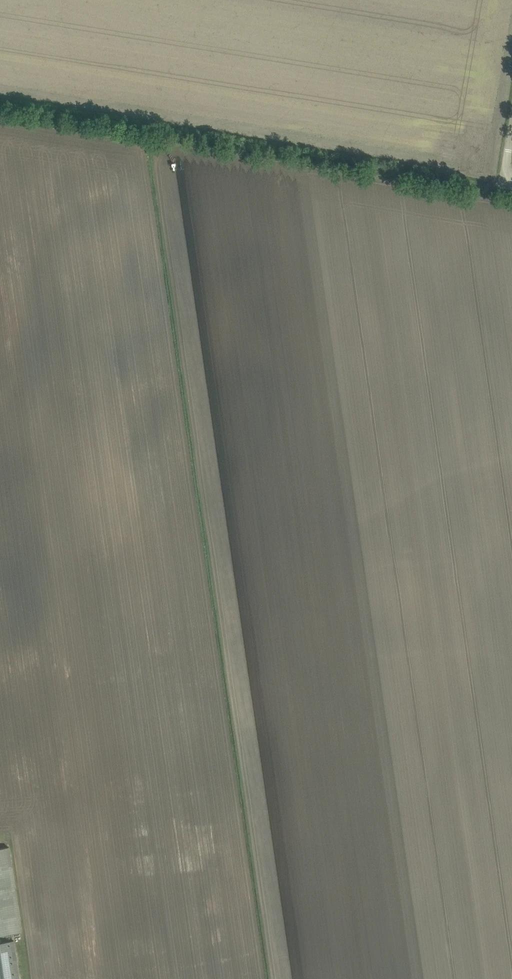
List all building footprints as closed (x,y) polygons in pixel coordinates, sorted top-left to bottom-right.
[(21,930),(9,847),(0,848),(0,933),(21,930)] [(14,940),(0,942),(0,978),(20,978),(14,940)]
